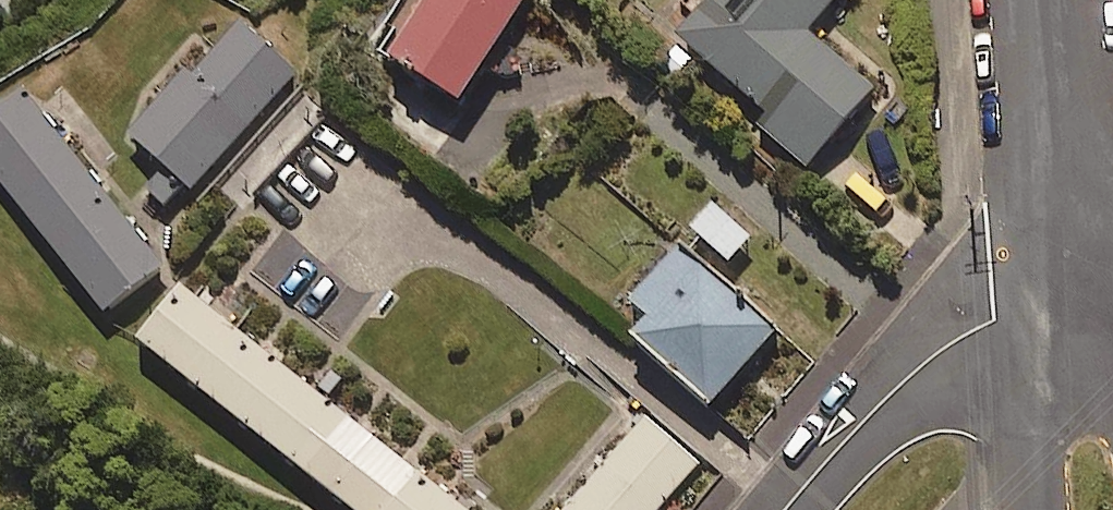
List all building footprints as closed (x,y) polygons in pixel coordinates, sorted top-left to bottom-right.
[(375,30),(463,86),(518,0),(395,0),(375,30)] [(678,27),(771,105),(760,118),(808,159),(875,79),(808,23),(828,0),(701,0),(678,27)] [(299,65),(243,15),(208,54),(200,47),(129,126),(193,183),(299,65)] [(20,78),(0,94),(0,168),(109,307),(165,264),(20,78)] [(755,225),(716,193),(692,222),(731,254),(755,225)] [(779,321),(684,235),(634,290),(645,301),(631,316),(715,392),(779,321)] [(181,281),(141,332),(369,509),(476,509),(181,281)] [(646,414),(562,509),(655,509),(699,460),(646,414)]
